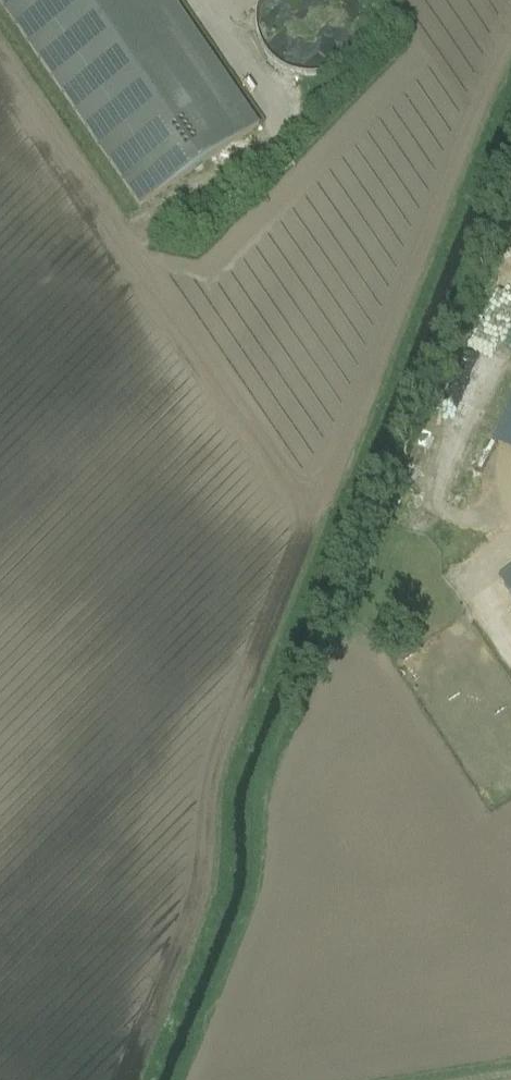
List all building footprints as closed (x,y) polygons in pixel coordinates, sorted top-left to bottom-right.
[(172,0),(0,0),(0,4),(139,208),(258,127),(172,0)] [(348,0),(258,0),(255,6),(252,22),(255,39),(263,54),(276,66),(292,72),(309,73),(325,69),(339,59),(349,45),(354,28),(353,11),(348,0)] [(489,437),(510,448),(510,391),(489,437)] [(499,578),(510,595),(510,569),(499,578)]
